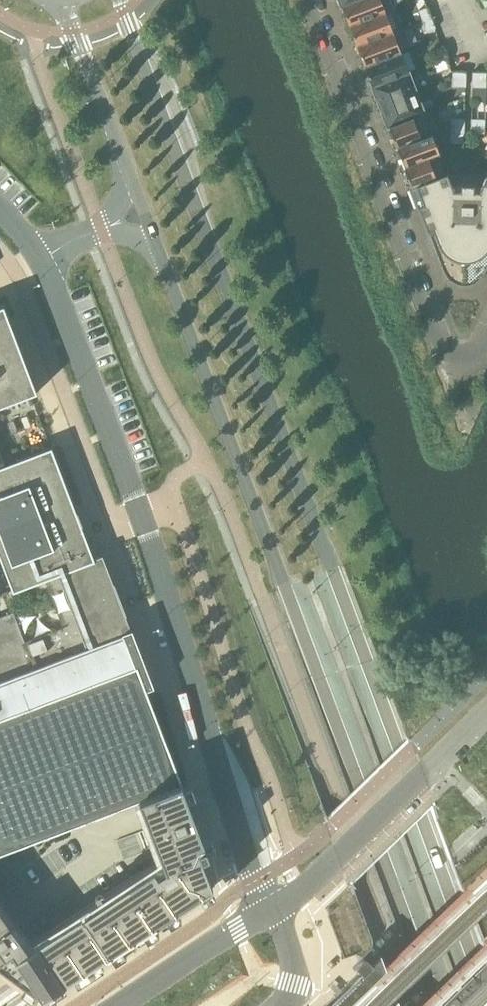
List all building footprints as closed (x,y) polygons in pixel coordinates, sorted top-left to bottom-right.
[(385,12),(386,13),(395,9),(391,0),(357,0),(342,6),(345,15),(349,25),(349,26),(385,12)] [(418,10),(422,21),(432,17),(428,7),(427,7),(418,10)] [(357,45),(357,46),(393,32),(386,13),(385,12),(349,26),(353,35),(357,45)] [(426,32),(435,28),(436,28),(432,17),(422,21),(426,32)] [(401,52),(393,32),(357,46),(361,56),(364,65),(365,66),(401,52)] [(447,58),(443,47),(433,50),(438,61),(447,58)] [(410,48),(401,52),(365,66),(368,76),(372,85),(372,86),(409,72),(409,73),(418,70),(410,48)] [(452,71),(452,79),(466,80),(466,72),(452,71)] [(376,96),(380,107),(416,93),(409,73),(409,72),(372,86),(376,96)] [(452,87),(466,87),(466,80),(452,79),(452,87)] [(388,127),(424,113),(424,112),(416,93),(380,107),(384,117),(388,127)] [(392,137),(396,147),(441,130),(433,109),(424,112),(424,113),(388,127),(388,128),(392,137)] [(451,126),(465,126),(465,119),(451,118),(451,126)] [(465,126),(451,126),(450,133),(464,134),(465,126)] [(403,167),(440,153),(440,154),(449,151),(441,130),(396,147),(396,148),(400,158),(403,167)] [(411,186),(411,187),(447,173),(450,180),(463,180),(464,173),(463,173),(447,173),(440,154),(440,153),(403,167),(407,177),(411,186)] [(469,180),(483,181),(486,175),(486,171),(486,174),(470,174),(469,174),(469,180)] [(486,175),(483,181),(469,180),(463,180),(450,180),(447,173),(411,187),(413,192),(430,237),(433,243),(437,255),(442,268),(443,271),(444,273),(446,275),(448,277),(450,279),(452,280),(454,282),(457,283),(459,283),(462,284),(465,284),(467,283),(470,283),(473,282),(475,281),(478,279),(480,277),(482,275),(486,265),(486,175)] [(31,395),(37,393),(9,318),(4,306),(0,307),(0,407),(31,395)] [(122,633),(131,630),(103,555),(94,558),(74,507),(52,448),(51,448),(5,466),(0,453),(0,557),(3,566),(13,592),(26,588),(28,594),(48,586),(63,627),(25,642),(14,612),(0,617),(0,682),(123,635),(122,633)] [(137,643),(132,630),(131,630),(122,633),(123,635),(0,682),(0,853),(182,784),(149,697),(146,690),(147,690),(148,692),(153,690),(152,688),(154,687),(137,643)] [(42,999),(42,1000),(65,986),(65,985),(157,925),(179,910),(213,888),(202,859),(210,856),(204,842),(191,808),(184,789),(182,784),(140,801),(141,803),(149,826),(166,870),(158,875),(154,869),(29,951),(11,926),(0,911),(0,968),(42,999)] [(327,1005),(347,1005),(381,974),(384,970),(383,969),(378,956),(336,997),(327,1005)] [(378,977),(366,988),(373,995),(384,984),(378,977)]
